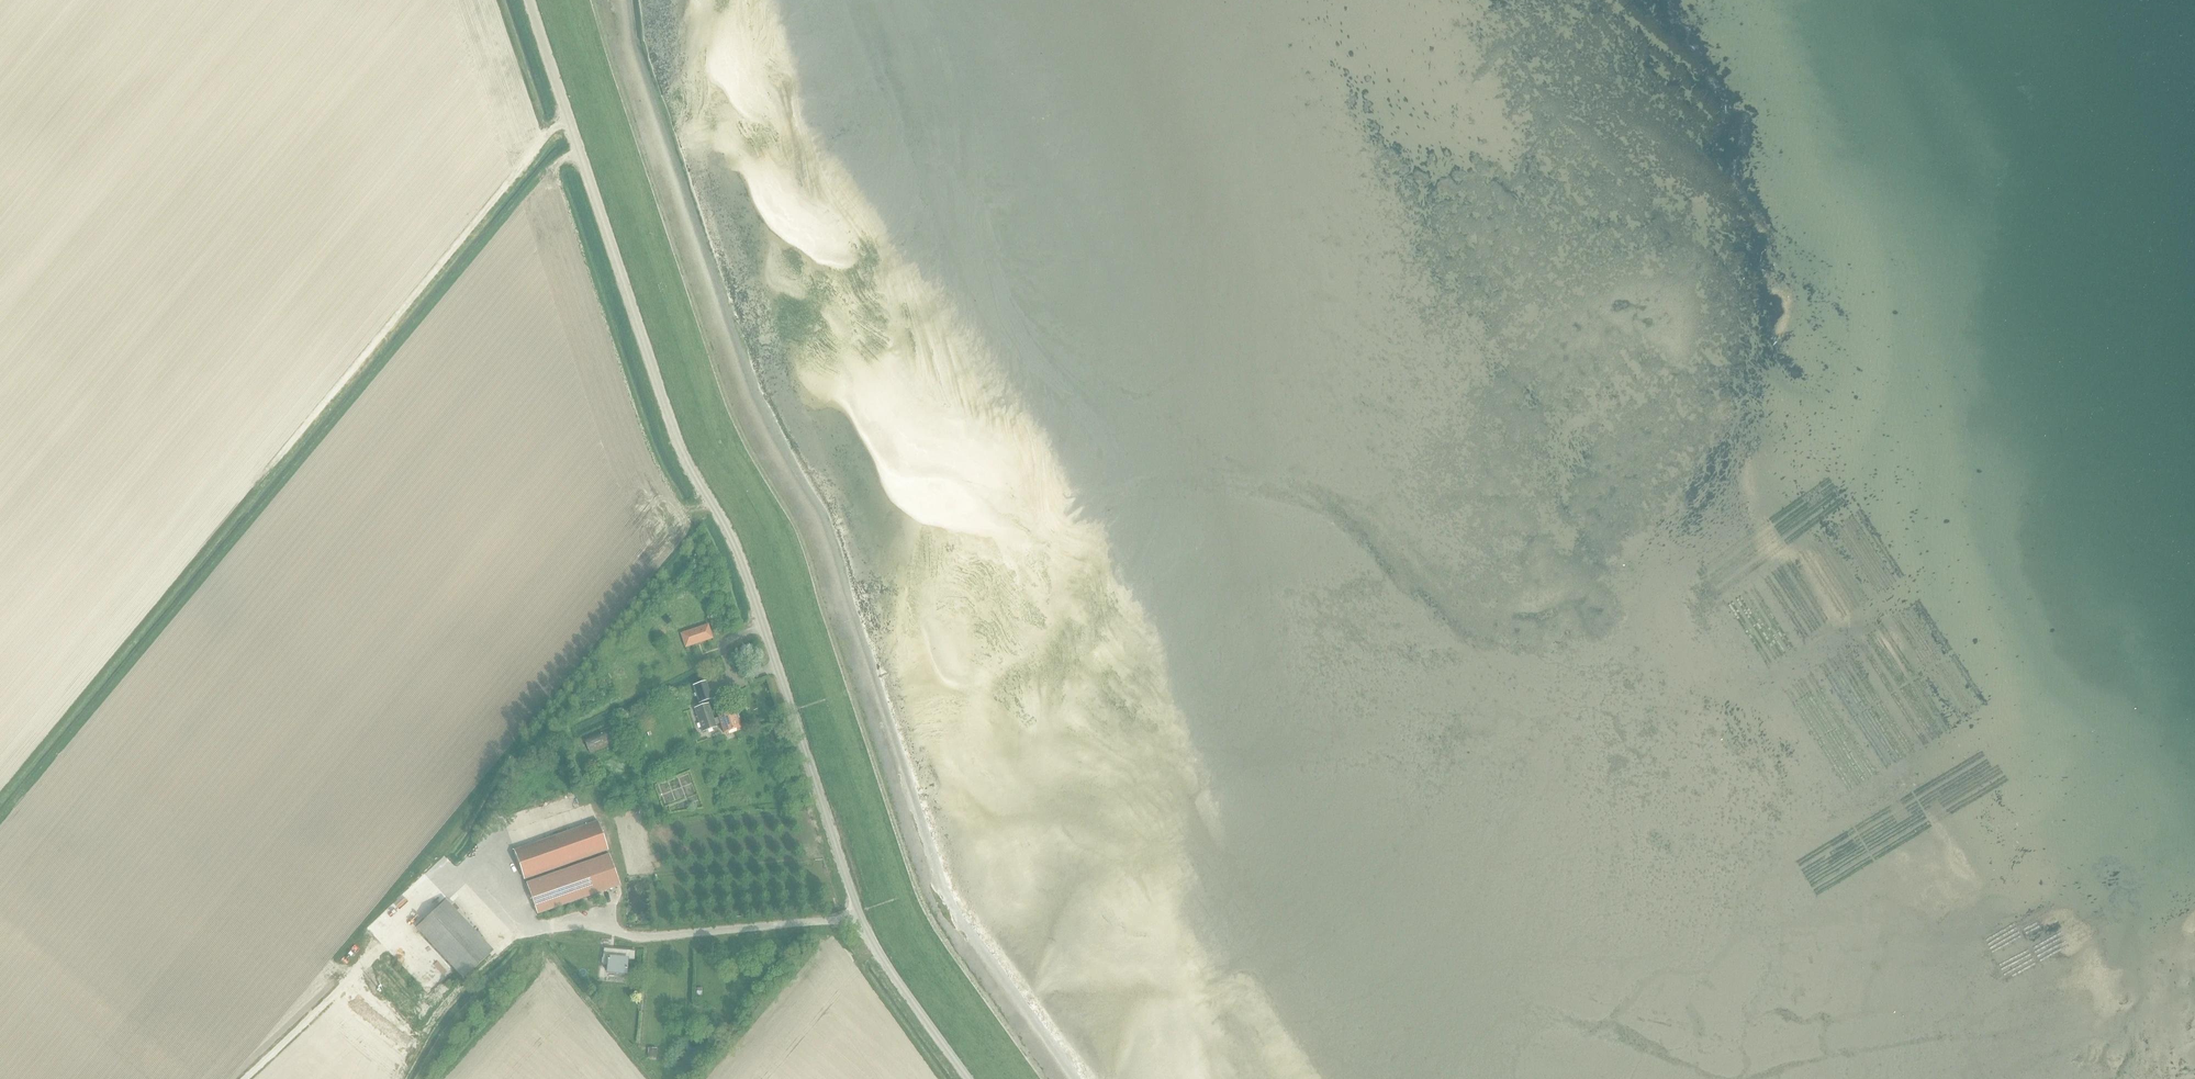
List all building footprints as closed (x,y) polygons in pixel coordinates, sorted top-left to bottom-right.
[(707,624),(681,634),(685,646),(711,637),(707,624)] [(706,682),(693,686),(698,703),(711,699),(706,682)] [(737,715),(748,714),(746,699),(735,701),(737,715)] [(735,712),(717,718),(712,720),(707,704),(692,709),(700,732),(715,728),(714,725),(719,723),(722,734),(724,733),(740,728),(735,712)] [(613,727),(584,739),(589,753),(619,742),(613,727)] [(577,771),(573,755),(567,756),(571,773),(577,771)] [(585,814),(603,807),(598,795),(580,802),(585,814)] [(596,822),(514,851),(524,880),(606,851),(596,822)] [(526,884),(537,915),(619,886),(608,855),(526,884)] [(417,929),(462,977),(492,950),(446,901),(417,929)] [(635,950),(601,948),(600,966),(606,966),(606,973),(626,974),(627,960),(634,960),(635,950)] [(647,1048),(647,1058),(656,1058),(656,1048),(647,1048)]
